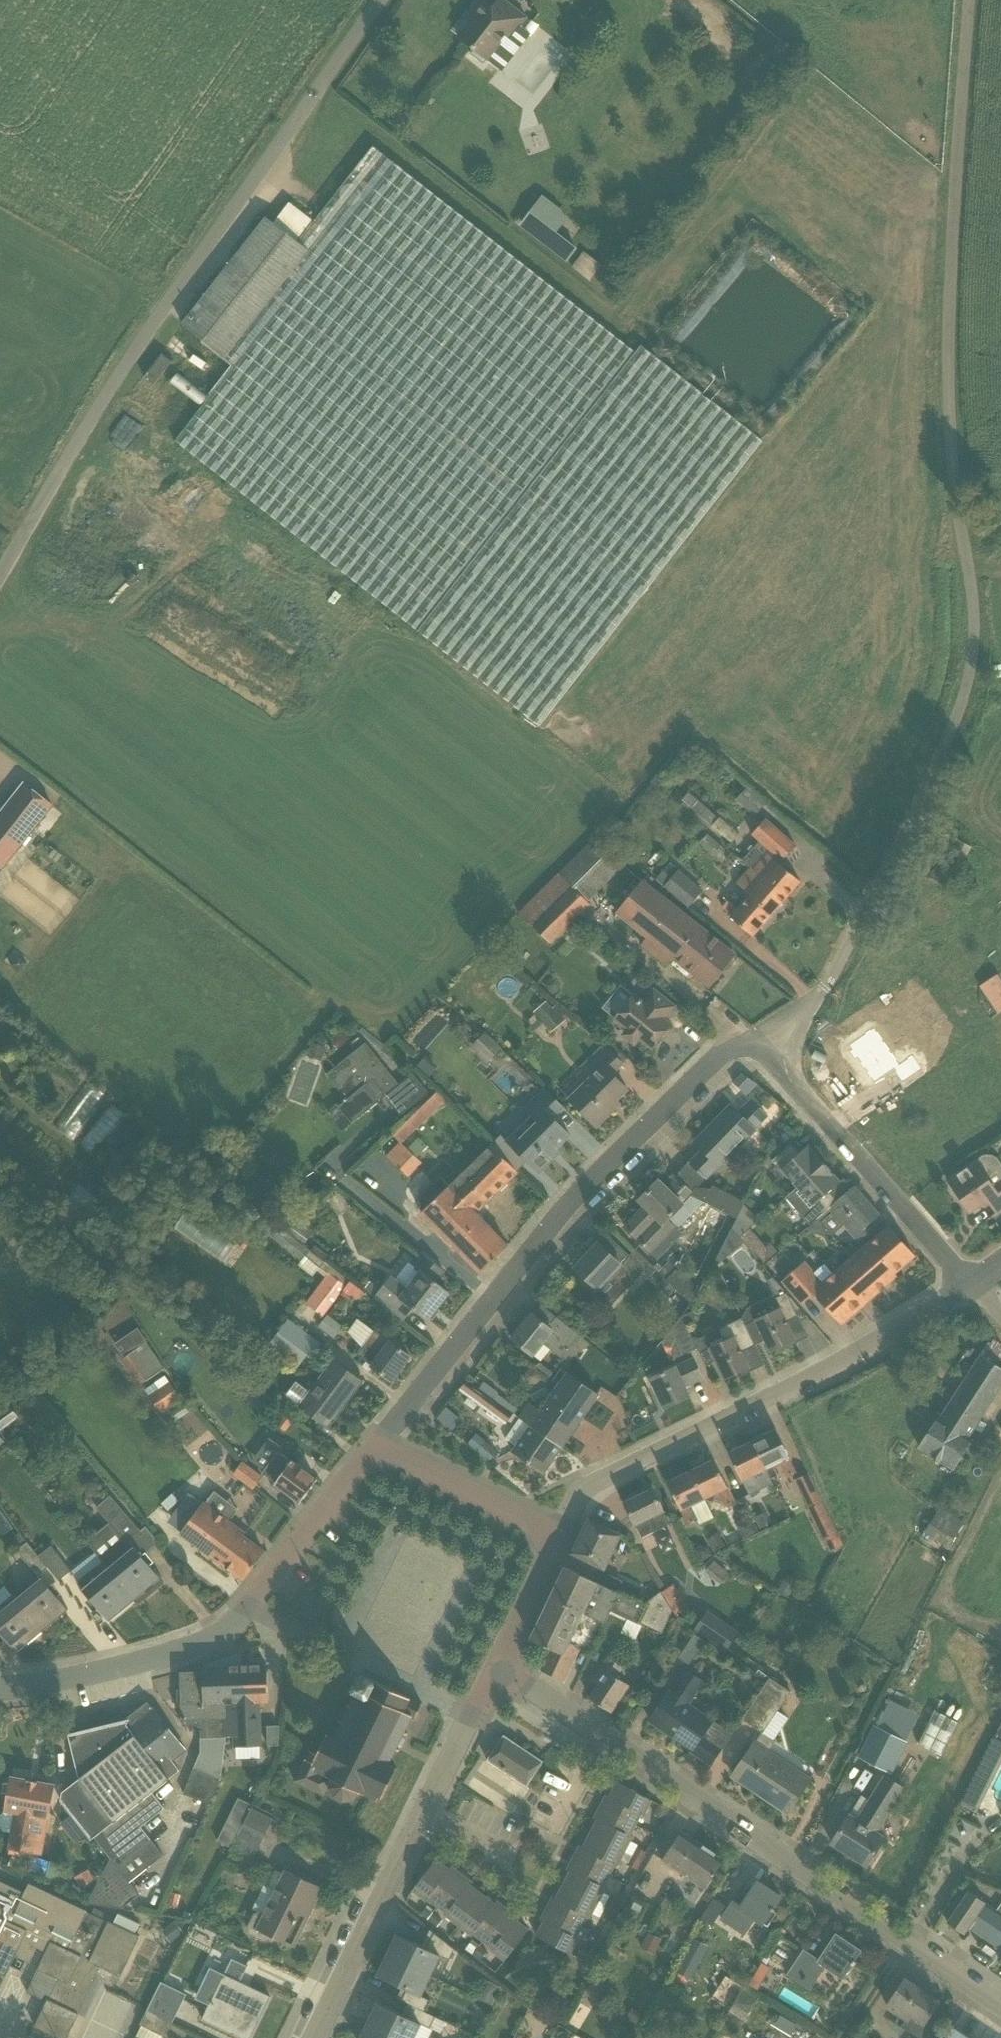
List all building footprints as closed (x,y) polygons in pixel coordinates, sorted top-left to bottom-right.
[(476,50),(473,54),(484,63),(513,26),(518,30),(527,18),(505,0),(500,0),(493,9),(483,1),(473,13),(477,15),(459,38),(476,50)] [(636,353),(393,163),(373,147),(314,222),(290,203),(274,223),(267,217),(183,325),(235,365),(175,441),(538,729),(763,441),(641,346),(636,353)] [(542,195),(522,222),(570,259),(578,248),(557,232),(550,227),(563,211),(542,195)] [(163,354),(145,377),(155,385),(173,361),(163,354)] [(972,497),(982,497),(983,489),(980,486),(976,485),(973,488),(972,497)] [(53,806),(24,783),(0,814),(0,873),(53,806)] [(754,816),(765,804),(747,787),(736,799),(754,816)] [(719,819),(699,801),(692,808),(713,826),(712,827),(731,844),(740,835),(720,817),(719,819)] [(753,834),(760,841),(743,860),(752,868),(762,878),(758,882),(782,903),(801,881),(780,863),(796,846),(766,819),(753,834)] [(595,837),(545,887),(561,901),(558,904),(575,920),(590,905),(587,902),(623,866),(595,837)] [(972,849),(954,838),(930,880),(950,891),(972,852),(971,852),(972,849)] [(671,864),(657,880),(689,908),(703,892),(671,864)] [(732,916),(731,917),(753,936),(782,903),(758,882),(762,878),(752,868),(738,884),(751,895),(738,909),(728,901),(722,908),(732,916)] [(710,986),(735,954),(643,880),(618,912),(710,986)] [(561,901),(545,887),(518,914),(550,946),(575,920),(558,904),(561,901)] [(20,973),(28,963),(22,958),(16,959),(11,965),(20,973)] [(981,986),(983,989),(998,1013),(998,1014),(1000,1012),(1000,989),(994,978),(981,986)] [(676,1006),(654,989),(643,1003),(635,996),(616,1019),(653,1048),(672,1025),(665,1019),(676,1006)] [(539,1020),(551,1033),(566,1021),(554,1007),(539,1020)] [(851,1049),(848,1051),(855,1061),(858,1059),(875,1083),(894,1069),(903,1082),(923,1068),(913,1054),(900,1063),(875,1027),(848,1045),(851,1049)] [(503,1047),(486,1031),(471,1047),(487,1063),(503,1047)] [(321,1061),(326,1047),(312,1042),(307,1056),(321,1061)] [(327,1075),(347,1099),(340,1104),(353,1120),(366,1109),(368,1111),(387,1096),(402,1115),(430,1093),(414,1073),(400,1084),(366,1043),(327,1075)] [(628,1089),(613,1074),(623,1063),(605,1045),(583,1068),(592,1077),(570,1099),(597,1127),(614,1110),(611,1106),(628,1089)] [(79,1079),(59,1131),(81,1139),(100,1087),(79,1079)] [(749,1097),(756,1090),(744,1079),(737,1086),(749,1097)] [(571,1135),(553,1118),(564,1107),(545,1089),(525,1109),(533,1116),(508,1141),(540,1173),(554,1159),(550,1155),(571,1135)] [(395,1138),(401,1144),(445,1103),(437,1093),(392,1135),(395,1138)] [(757,1130),(755,1128),(767,1116),(752,1100),(739,1113),(732,1105),(714,1124),(739,1148),(757,1130)] [(691,1163),(707,1179),(719,1166),(720,1167),(739,1148),(714,1124),(695,1142),(703,1150),(691,1163)] [(791,1137),(787,1131),(782,1135),(786,1141),(791,1137)] [(401,1144),(395,1138),(381,1153),(409,1179),(422,1163),(401,1144)] [(791,1144),(772,1161),(781,1170),(782,1169),(798,1187),(825,1164),(815,1153),(813,1155),(806,1147),(799,1153),(791,1144)] [(441,1177),(434,1184),(421,1197),(423,1211),(421,1212),(481,1273),(508,1246),(476,1212),(518,1172),(494,1148),(493,1146),(451,1187),(441,1177)] [(952,1186),(970,1212),(988,1200),(996,1212),(1000,1209),(1000,1161),(999,1157),(994,1155),(989,1154),(982,1155),(947,1179),(952,1186)] [(810,1224),(817,1219),(837,1201),(829,1192),(838,1184),(831,1176),(834,1174),(825,1164),(798,1187),(786,1197),(810,1224)] [(683,1233),(678,1229),(705,1201),(738,1218),(745,1203),(713,1186),(711,1189),(695,1187),(693,1193),(678,1179),(668,1189),(659,1180),(639,1200),(646,1206),(677,1238),(683,1233)] [(821,1223),(834,1213),(859,1242),(872,1230),(868,1225),(880,1215),(856,1187),(856,1186),(855,1185),(837,1201),(817,1219),(821,1223)] [(284,1208),(275,1200),(266,1210),(275,1218),(284,1208)] [(264,1213),(253,1204),(245,1213),(256,1222),(264,1213)] [(658,1258),(677,1238),(646,1206),(625,1227),(658,1258)] [(299,1219),(288,1233),(305,1246),(316,1232),(299,1219)] [(847,1290),(861,1306),(897,1275),(894,1273),(915,1255),(890,1226),(889,1225),(887,1227),(888,1228),(870,1244),(869,1244),(836,1272),(849,1288),(847,1290)] [(777,1251),(754,1227),(744,1236),(767,1261),(777,1251)] [(718,1265),(730,1254),(745,1243),(740,1237),(732,1228),(724,1244),(716,1259),(718,1265)] [(817,1259),(829,1245),(818,1235),(806,1249),(817,1259)] [(627,1289),(652,1263),(636,1248),(621,1264),(599,1243),(575,1268),(599,1290),(613,1275),(627,1289)] [(314,1245),(310,1250),(325,1262),(325,1263),(326,1262),(330,1257),(314,1245)] [(701,1290),(673,1264),(679,1258),(673,1252),(667,1259),(668,1260),(659,1270),(692,1302),(701,1290)] [(405,1320),(414,1308),(428,1319),(449,1292),(435,1282),(444,1270),(425,1255),(415,1268),(421,1273),(408,1289),(392,1277),(382,1290),(376,1297),(405,1320)] [(841,1324),(861,1306),(847,1290),(849,1288),(836,1272),(824,1283),(805,1261),(782,1281),(802,1303),(814,1292),(841,1324)] [(327,1277),(329,1275),(345,1287),(350,1282),(351,1280),(350,1280),(333,1268),(326,1262),(325,1263),(325,1262),(318,1270),(327,1277)] [(320,1321),(345,1287),(329,1275),(327,1277),(304,1309),(320,1321)] [(676,1289),(665,1277),(657,1285),(668,1297),(676,1289)] [(746,1324),(756,1345),(766,1340),(771,1351),(795,1339),(787,1321),(798,1315),(788,1293),(773,1277),(767,1280),(780,1308),(746,1324)] [(382,1290),(370,1281),(364,1288),(376,1297),(382,1290)] [(350,1282),(345,1287),(359,1298),(364,1293),(350,1282)] [(697,1315),(695,1311),(686,1315),(690,1325),(695,1323),(697,1315)] [(513,1338),(534,1356),(535,1355),(543,1344),(544,1343),(561,1357),(564,1359),(581,1335),(558,1316),(549,1327),(533,1313),(513,1338)] [(671,1360),(698,1348),(683,1314),(662,1341),(671,1360)] [(343,1326),(329,1315),(319,1327),(334,1339),(343,1326)] [(311,1355),(325,1337),(298,1317),(285,1336),(276,1349),(297,1364),(307,1352),(311,1355)] [(750,1367),(742,1351),(756,1345),(746,1324),(743,1318),(719,1329),(724,1341),(710,1348),(708,1343),(698,1348),(707,1365),(716,1361),(725,1379),(750,1367)] [(115,1345),(124,1358),(121,1360),(139,1386),(165,1368),(147,1341),(138,1328),(115,1345)] [(410,1355),(391,1341),(391,1342),(376,1331),(358,1355),(372,1366),(391,1381),(410,1355)] [(999,1351),(1000,1348),(1000,1343),(994,1339),(992,1343),(989,1342),(980,1355),(1000,1368),(1000,1352),(999,1351)] [(954,1469),(972,1440),(968,1437),(1000,1387),(1000,1368),(981,1355),(940,1419),(938,1418),(920,1447),(954,1469)] [(675,1367),(652,1378),(665,1407),(689,1396),(684,1386),(703,1377),(694,1359),(676,1368),(675,1367)] [(215,1374),(227,1382),(237,1368),(226,1360),(215,1374)] [(301,1406),(329,1426),(362,1381),(335,1361),(301,1406)] [(560,1383),(541,1410),(528,1401),(517,1416),(531,1425),(562,1447),(599,1395),(562,1369),(554,1379),(560,1383)] [(169,1381),(149,1395),(162,1413),(182,1399),(169,1381)] [(479,1389),(493,1399),(497,1393),(498,1392),(484,1381),(479,1389)] [(921,1404),(931,1389),(921,1382),(910,1397),(921,1404)] [(467,1384),(464,1389),(507,1420),(510,1415),(467,1384)] [(19,1417),(9,1405),(0,1412),(0,1429),(1,1431),(19,1417)] [(452,1430),(459,1422),(450,1414),(444,1410),(438,1418),(452,1430)] [(544,1472),(562,1447),(531,1425),(513,1451),(544,1472)] [(787,1478),(797,1473),(776,1429),(753,1440),(767,1469),(780,1463),(787,1478)] [(729,1452),(750,1495),(760,1490),(753,1475),(767,1469),(753,1440),(729,1452)] [(491,1460),(498,1451),(486,1441),(478,1451),(490,1461),(491,1460)] [(262,1473),(275,1483),(301,1502),(318,1480),(278,1451),(262,1473)] [(725,1507),(735,1502),(715,1459),(692,1470),(705,1498),(718,1492),(725,1507)] [(233,1474),(253,1489),(262,1477),(241,1463),(233,1474)] [(668,1482),(688,1524),(697,1520),(699,1524),(714,1517),(705,1498),(692,1470),(668,1482)] [(663,1511),(664,1511),(653,1489),(625,1502),(642,1537),(669,1524),(663,1511)] [(182,1532),(244,1579),(265,1552),(243,1536),(245,1533),(228,1520),(238,1507),(214,1490),(205,1504),(190,1492),(168,1522),(182,1532)] [(87,1540),(109,1567),(136,1600),(134,1598),(149,1586),(150,1588),(161,1579),(130,1540),(141,1531),(111,1495),(97,1507),(110,1522),(87,1540)] [(824,1502),(810,1508),(809,1509),(829,1550),(844,1543),(824,1502)] [(965,1522),(940,1506),(924,1531),(949,1548),(965,1522)] [(772,1523),(767,1512),(754,1517),(760,1528),(772,1523)] [(737,1524),(744,1539),(759,1531),(751,1516),(737,1524)] [(604,1568),(621,1535),(590,1519),(573,1553),(604,1568)] [(718,1531),(706,1538),(713,1551),(725,1544),(718,1531)] [(21,1547),(27,1542),(19,1532),(13,1538),(21,1547)] [(682,1558),(673,1539),(645,1553),(654,1572),(682,1558)] [(37,1576),(48,1567),(39,1556),(27,1542),(21,1547),(17,1551),(37,1576)] [(71,1571),(52,1546),(39,1556),(48,1567),(59,1581),(71,1571)] [(136,1600),(109,1567),(83,1589),(109,1621),(136,1600)] [(611,1611),(613,1612),(637,1623),(647,1605),(622,1593),(566,1567),(552,1597),(532,1639),(552,1649),(542,1671),(564,1681),(580,1648),(591,1654),(599,1638),(600,1639),(607,1624),(612,1614),(611,1613),(611,1611)] [(15,1599),(42,1632),(43,1631),(42,1629),(56,1617),(58,1619),(69,1610),(57,1596),(41,1578),(15,1599)] [(789,1597),(796,1587),(785,1579),(778,1589),(789,1597)] [(670,1605),(662,1593),(661,1592),(661,1591),(644,1604),(647,1605),(637,1623),(642,1625),(643,1624),(663,1634),(673,1610),(670,1605)] [(682,1597),(670,1605),(673,1610),(677,1616),(685,1601),(682,1597)] [(0,1611),(0,1632),(17,1653),(42,1632),(15,1599),(0,1611)] [(739,1632),(708,1610),(694,1629),(726,1652),(739,1632)] [(612,1614),(607,1624),(600,1639),(615,1646),(627,1621),(612,1614)] [(694,1663),(708,1639),(696,1632),(682,1657),(694,1663)] [(594,1682),(598,1685),(590,1697),(611,1712),(630,1684),(626,1682),(632,1672),(610,1658),(594,1682)] [(268,1702),(267,1665),(224,1666),(226,1718),(225,1718),(226,1736),(227,1736),(233,1736),(233,1746),(236,1746),(260,1745),(263,1745),(262,1703),(268,1702)] [(204,1672),(181,1673),(182,1719),(183,1719),(183,1726),(200,1725),(201,1738),(215,1737),(214,1747),(213,1756),(223,1756),(225,1748),(227,1736),(226,1736),(225,1718),(226,1718),(224,1666),(204,1667),(204,1672)] [(671,1694),(669,1693),(650,1720),(692,1749),(691,1750),(712,1764),(732,1735),(688,1706),(704,1682),(686,1671),(671,1694)] [(361,1792),(366,1794),(378,1800),(380,1796),(383,1797),(397,1768),(389,1764),(392,1757),(396,1750),(399,1751),(400,1749),(403,1746),(406,1739),(407,1736),(407,1735),(408,1733),(405,1731),(412,1717),(416,1718),(423,1704),(361,1674),(356,1688),(354,1688),(356,1696),(351,1705),(348,1704),(347,1706),(348,1706),(347,1707),(344,1709),(341,1716),(341,1720),(340,1720),(339,1722),(343,1724),(336,1738),(328,1734),(318,1754),(309,1750),(308,1751),(310,1751),(303,1766),(295,1782),(296,1783),(297,1781),(324,1794),(328,1788),(330,1788),(335,1796),(344,1801),(354,1799),(361,1792)] [(791,1691),(770,1677),(742,1719),(763,1733),(778,1710),(791,1691)] [(187,1750),(148,1702),(114,1729),(110,1724),(70,1734),(80,1777),(62,1791),(61,1800),(67,1808),(87,1834),(91,1839),(95,1836),(129,1882),(164,1855),(142,1826),(165,1808),(153,1792),(180,1770),(173,1761),(187,1750)] [(279,1745),(280,1725),(267,1726),(268,1746),(279,1745)] [(907,1741),(874,1725),(859,1756),(892,1772),(907,1741)] [(497,1746),(487,1760),(527,1787),(544,1761),(504,1735),(502,1739),(498,1736),(493,1744),(497,1746)] [(982,1762),(998,1770),(1000,1763),(1000,1740),(994,1737),(982,1762)] [(757,1740),(744,1759),(733,1775),(734,1776),(736,1774),(763,1792),(761,1794),(787,1812),(811,1776),(757,1740)] [(210,1804),(219,1782),(222,1776),(195,1765),(183,1793),(210,1804)] [(868,1866),(885,1839),(875,1832),(905,1787),(886,1775),(857,1820),(850,1815),(832,1843),(868,1866)] [(8,1796),(6,1811),(0,1815),(0,1828),(2,1831),(11,1832),(8,1849),(34,1855),(40,1817),(48,1819),(55,1784),(12,1777),(8,1796)] [(642,1814),(644,1815),(652,1800),(618,1782),(607,1802),(604,1800),(601,1806),(637,1824),(642,1814)] [(670,1809),(660,1804),(655,1814),(665,1819),(670,1809)] [(591,1833),(625,1851),(633,1837),(631,1836),(637,1824),(601,1806),(598,1812),(601,1814),(591,1833)] [(87,1834),(67,1808),(58,1815),(78,1841),(87,1834)] [(234,1844),(240,1831),(226,1824),(218,1841),(223,1843),(228,1846),(231,1848),(234,1844)] [(240,1831),(234,1844),(231,1848),(254,1859),(265,1836),(243,1826),(240,1831)] [(682,1831),(663,1860),(686,1875),(706,1888),(725,1859),(682,1831)] [(574,1857),(610,1876),(615,1865),(617,1866),(625,1851),(591,1833),(581,1853),(577,1851),(574,1857)] [(637,1846),(632,1855),(643,1860),(647,1852),(637,1846)] [(637,1871),(643,1860),(632,1855),(626,1865),(637,1871)] [(604,1893),(607,1887),(605,1886),(610,1876),(574,1857),(571,1863),(574,1865),(572,1870),(564,1884),(599,1903),(604,1893)] [(413,1890),(427,1901),(430,1898),(438,1905),(462,1874),(456,1870),(454,1873),(446,1867),(436,1859),(413,1890)] [(94,1879),(89,1869),(75,1877),(80,1887),(94,1879)] [(262,1912),(255,1914),(248,1928),(250,1933),(264,1940),(270,1939),(272,1935),(285,1941),(299,1912),(309,1917),(323,1888),(286,1870),(284,1873),(277,1870),(269,1887),(276,1890),(264,1913),(262,1912)] [(462,1874),(438,1905),(448,1912),(446,1914),(460,1924),(483,1894),(465,1881),(467,1878),(462,1874)] [(35,2026),(60,2037),(67,2037),(79,2013),(76,2012),(82,1999),(85,2001),(95,1979),(93,1978),(99,1966),(121,1976),(140,1936),(136,1934),(141,1925),(119,1914),(114,1924),(111,1922),(109,1921),(109,1922),(87,1912),(87,1911),(30,1883),(26,1892),(2,1882),(0,1881),(0,1972),(6,1976),(16,1955),(30,1962),(37,1947),(47,1952),(28,1992),(47,2002),(45,2007),(35,2026)] [(768,1925),(776,1913),(774,1911),(776,1908),(774,1907),(781,1896),(759,1882),(742,1908),(734,1902),(723,1917),(744,1933),(756,1917),(763,1922),(768,1925)] [(547,1908),(583,1927),(589,1915),(592,1917),(599,1903),(564,1884),(553,1904),(550,1902),(547,1908)] [(168,1904),(178,1907),(181,1895),(171,1892),(168,1904)] [(990,1939),(1000,1922),(1000,1905),(995,1914),(984,1906),(986,1903),(969,1892),(948,1922),(965,1933),(970,1925),(990,1939)] [(483,1894),(460,1924),(473,1935),(475,1932),(485,1940),(508,1909),(502,1905),(500,1908),(483,1894)] [(614,1912),(620,1900),(611,1895),(610,1896),(605,1906),(604,1907),(605,1908),(614,1912)] [(548,1916),(545,1920),(537,1936),(571,1954),(580,1937),(578,1936),(583,1927),(547,1908),(544,1914),(548,1916)] [(609,1922),(614,1912),(605,1908),(600,1917),(608,1922),(609,1922)] [(422,1914),(427,1919),(431,1913),(426,1909),(422,1914)] [(529,1929),(516,1920),(511,1916),(513,1913),(508,1909),(485,1940),(494,1947),(492,1949),(506,1960),(529,1929)] [(427,1919),(437,1927),(443,1921),(433,1913),(432,1914),(431,1913),(427,1919)] [(185,1933),(184,1932),(176,1921),(162,1931),(171,1943),(185,1933)] [(990,1939),(1000,1946),(1000,1922),(990,1939)] [(450,1960),(455,1949),(435,1933),(427,1948),(398,1934),(388,1955),(430,1975),(440,1955),(450,1960)] [(837,1933),(819,1960),(804,1950),(789,1974),(810,1988),(826,1965),(844,1977),(852,1964),(854,1965),(857,1961),(855,1959),(861,1950),(837,1933)] [(697,1954),(703,1943),(692,1937),(686,1949),(697,1954)] [(472,1954),(480,1945),(473,1939),(466,1949),(472,1954)] [(488,1951),(481,1945),(473,1954),(481,1960),(488,1951)] [(388,1955),(378,1975),(408,1989),(402,2001),(413,2006),(425,2011),(430,2000),(421,1995),(430,1975),(388,1955)] [(757,1990),(764,1978),(756,1973),(749,1985),(757,1990)] [(271,1996),(225,1974),(203,2019),(234,2034),(241,2019),(256,2027),(271,1996)] [(730,2011),(744,1986),(726,1974),(711,1999),(730,2011)] [(888,2005),(906,2018),(902,2024),(918,2036),(917,2037),(946,2037),(948,2035),(947,2035),(938,2029),(946,2016),(935,2008),(939,2001),(905,1979),(888,2005)] [(187,1994),(162,1982),(148,2010),(173,2022),(187,1994)] [(759,1996),(744,1986),(730,2011),(744,2020),(759,1996)] [(661,2007),(672,2012),(678,2002),(667,1996),(661,2007)] [(379,2003),(369,2023),(400,2037),(413,2037),(420,2023),(430,2028),(436,2016),(425,2011),(413,2006),(408,2017),(379,2003)] [(627,2018),(637,2024),(643,2013),(633,2007),(627,2018)] [(141,2024),(166,2037),(173,2022),(148,2010),(141,2024)] [(369,2023),(362,2037),(400,2037),(369,2023)] [(946,2037),(971,2037),(954,2026),(948,2035),(946,2037)]
